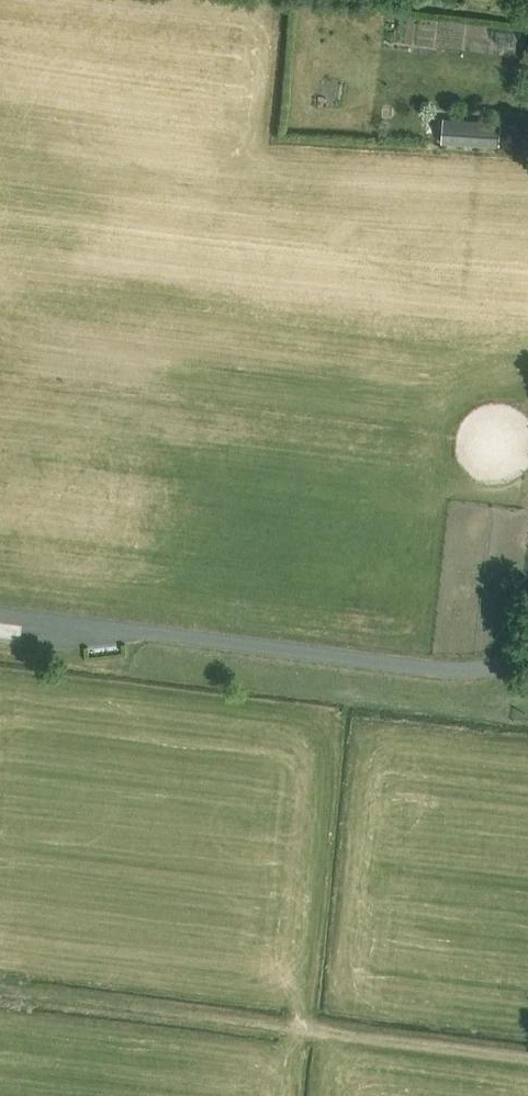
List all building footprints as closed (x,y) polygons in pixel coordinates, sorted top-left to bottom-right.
[(499,147),(501,122),(444,118),(442,143),(499,147)]
